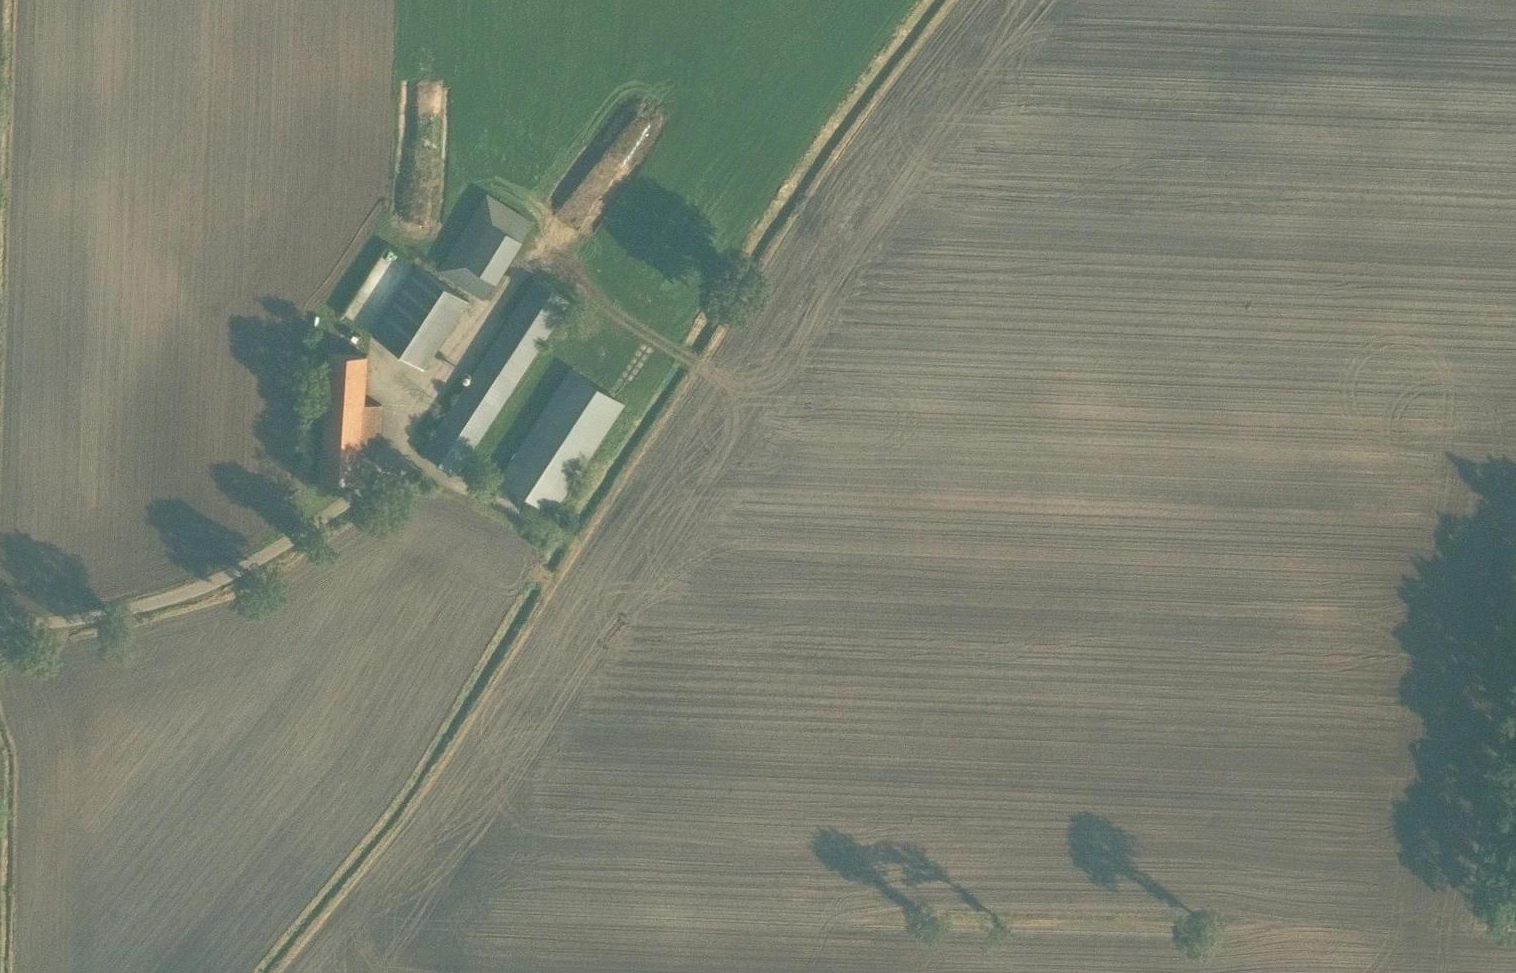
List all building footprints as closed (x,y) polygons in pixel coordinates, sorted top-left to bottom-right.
[(484,296),(532,220),(484,191),(437,267),(484,296)] [(372,334),(425,369),(470,300),(417,265),(372,334)] [(423,451),(457,474),(570,300),(536,278),(423,451)] [(321,479),(341,480),(360,482),(363,450),(380,451),(383,405),(365,404),(369,355),(329,353),(321,479)] [(499,479),(552,514),(625,404),(571,368),(499,479)]
